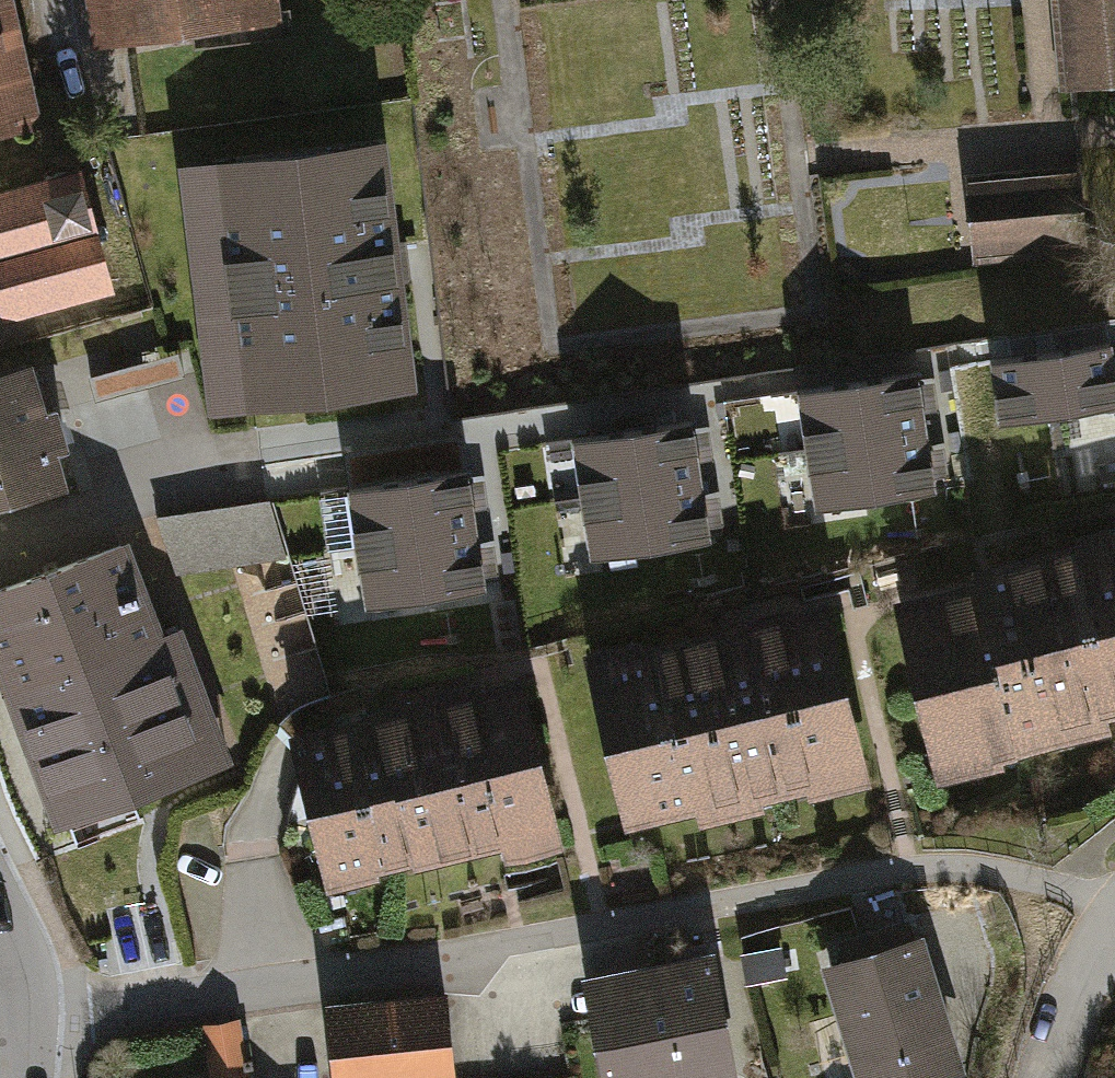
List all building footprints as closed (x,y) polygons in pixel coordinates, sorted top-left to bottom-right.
[(42,123),(11,0),(0,0),(0,134),(42,123)] [(91,50),(274,20),(271,0),(82,0),(91,50)] [(1053,79),(1114,74),(1114,0),(1047,0),(1053,79)] [(381,138),(172,165),(204,415),(414,388),(381,138)] [(1068,164),(959,172),(966,258),(1075,249),(1068,164)] [(5,325),(103,300),(71,175),(0,193),(0,305),(5,325)] [(984,360),(994,421),(1114,401),(1114,388),(1107,340),(984,360)] [(27,366),(0,373),(0,505),(60,489),(53,464),(68,460),(56,415),(41,419),(27,366)] [(793,391),(811,511),(933,494),(915,373),(793,391)] [(565,434),(582,555),(704,537),(686,416),(565,434)] [(342,485),(360,606),(481,588),(463,467),(342,485)] [(168,512),(175,571),(286,558),(279,499),(168,512)] [(1100,722),(1114,719),(1114,526),(1057,540),(975,559),(981,583),(899,603),(942,784),(1024,765),(1021,752),(1103,733),(1100,722)] [(0,589),(0,693),(1,694),(0,695),(0,725),(37,835),(238,767),(190,624),(161,633),(131,545),(0,589)] [(338,689),(305,601),(250,622),(283,710),(338,689)] [(832,611),(596,664),(637,844),(873,790),(832,611)] [(521,676),(295,731),(334,892),(560,837),(521,676)] [(826,955),(864,1077),(923,1077),(971,1063),(928,923),(826,955)] [(586,970),(607,1077),(741,1077),(715,945),(586,970)] [(441,988),(320,998),(327,1077),(448,1077),(441,988)] [(233,1022),(200,1026),(208,1077),(241,1077),(233,1022)]
